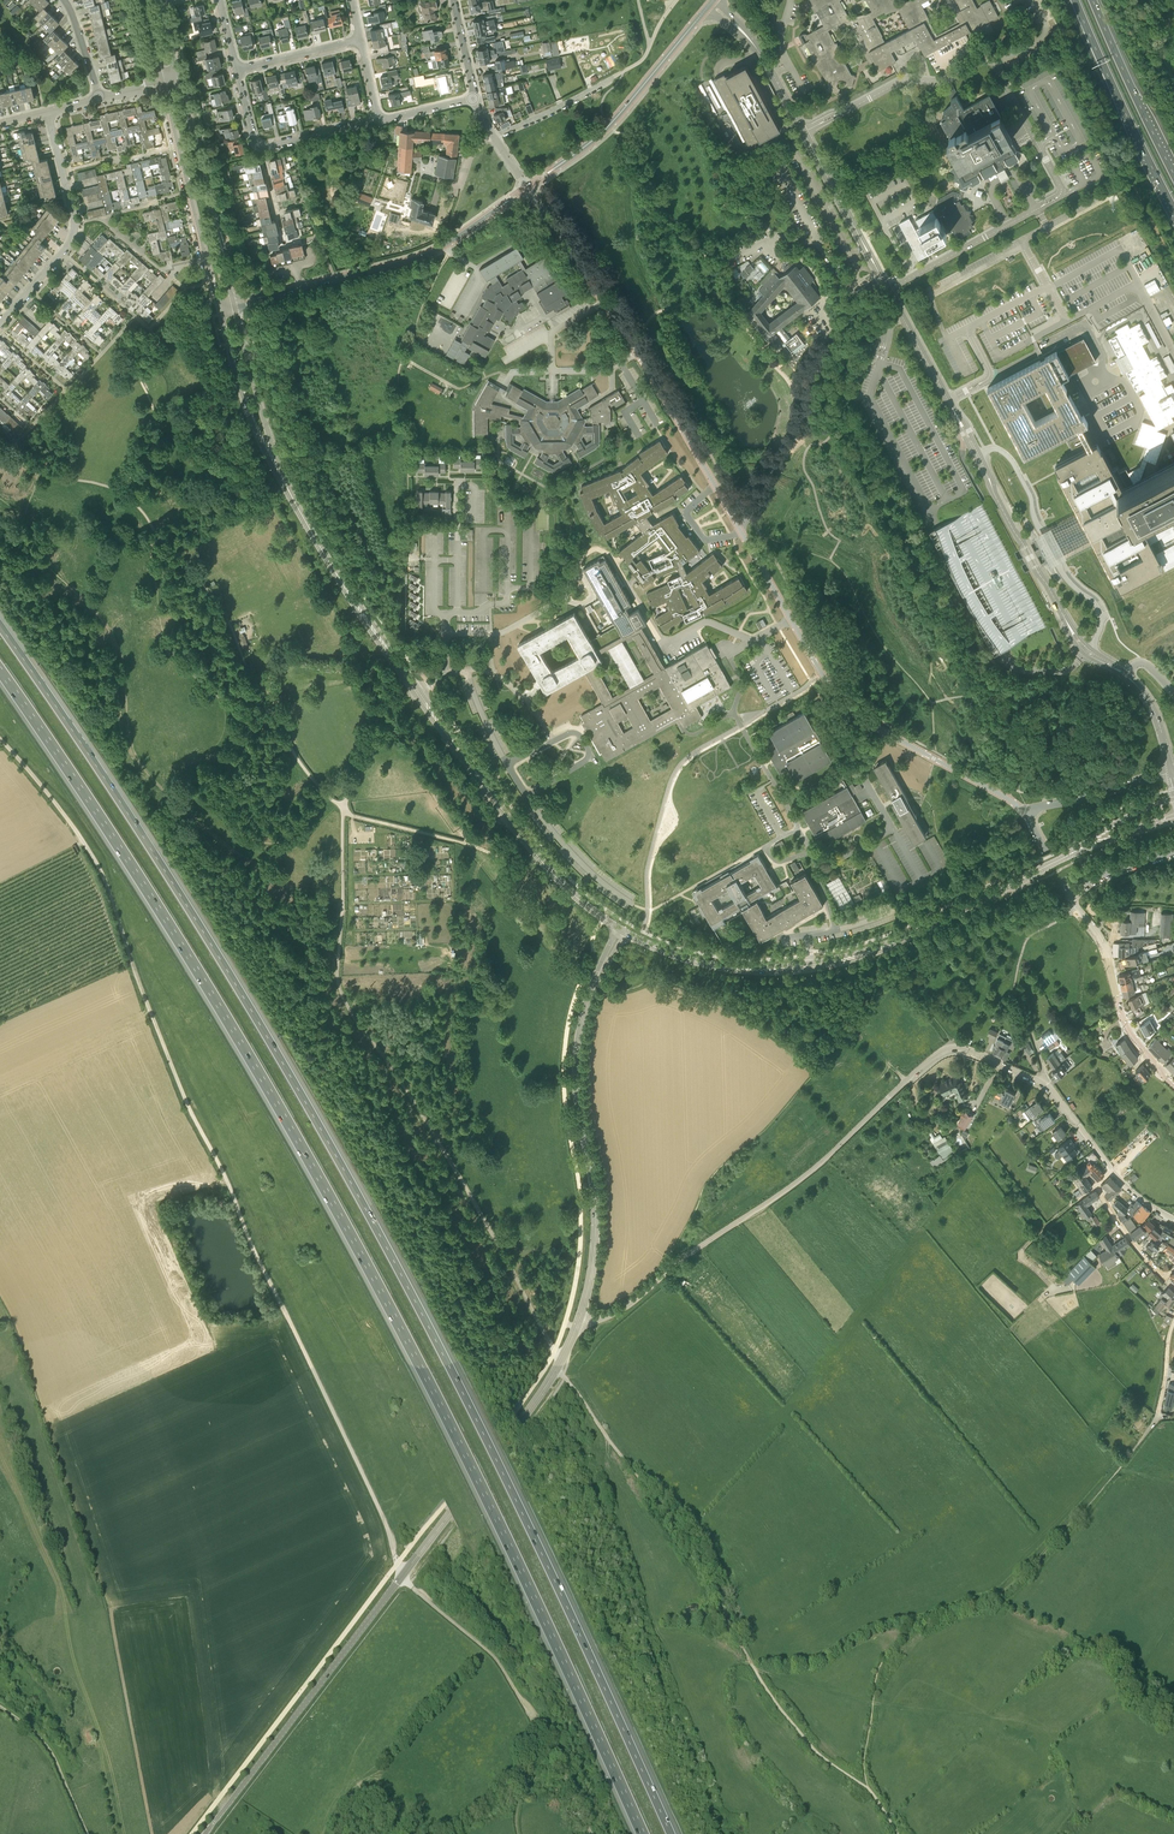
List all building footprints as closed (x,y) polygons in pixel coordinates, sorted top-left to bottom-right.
[(36,7),(40,10),(40,11),(44,7),(49,1),(48,0),(43,0),(36,7)] [(241,0),(236,0),(232,1),(236,16),(243,14),(244,17),(249,16),(247,7),(243,8),(241,0)] [(434,9),(437,8),(435,0),(433,0),(420,3),(422,13),(424,12),(426,21),(436,19),(434,9)] [(496,13),(495,8),(494,8),(492,0),(478,3),(469,5),(471,13),(481,11),(480,7),(487,6),(489,14),(496,13)] [(897,3),(896,0),(866,0),(872,11),(868,13),(860,15),(850,18),(840,1),(841,0),(810,0),(813,5),(811,6),(815,14),(817,13),(824,26),(807,34),(804,34),(801,35),(803,38),(812,56),(811,57),(815,64),(816,63),(829,86),(828,90),(839,94),(840,88),(838,88),(837,86),(839,80),(841,79),(846,81),(848,83),(847,85),(852,86),(854,80),(850,71),(839,51),(840,50),(836,43),(835,43),(828,30),(836,26),(837,28),(840,26),(851,24),(862,46),(861,47),(869,61),(870,64),(874,61),(879,70),(891,64),(891,65),(893,63),(896,62),(894,57),(891,52),(915,40),(920,48),(925,56),(971,31),(970,29),(973,27),(975,29),(989,21),(998,16),(990,0),(988,0),(980,5),(981,6),(977,8),(973,0),(948,0),(960,23),(937,35),(929,20),(930,19),(921,4),(928,0),(912,0),(897,3)] [(104,3),(100,4),(88,7),(89,13),(105,9),(104,3)] [(194,22),(202,20),(200,14),(205,12),(203,4),(194,7),(196,17),(191,18),(192,22),(194,21),(194,22)] [(369,23),(385,19),(384,12),(387,12),(386,5),(378,7),(379,10),(374,11),(374,14),(367,15),(369,23)] [(40,11),(40,10),(34,16),(38,20),(48,11),(44,7),(40,11)] [(105,9),(89,13),(91,19),(102,16),(107,15),(105,9)] [(309,23),(309,22),(306,10),(301,11),(303,19),(299,20),(301,25),(295,27),(298,38),(308,36),(305,24),(309,23)] [(48,11),(38,20),(42,24),(51,14),(48,11)] [(330,28),(334,27),(333,25),(342,23),(340,13),(331,15),(331,17),(327,18),(330,28)] [(51,14),(42,24),(46,28),(55,18),(51,14)] [(102,16),(91,19),(93,25),(103,23),(102,16)] [(281,42),(289,40),(288,38),(293,37),(291,28),(288,16),(283,17),(283,20),(285,28),(283,28),(283,29),(278,31),(281,42)] [(46,28),(50,31),(52,29),(59,22),(55,18),(46,28)] [(206,18),(202,20),(194,22),(196,30),(199,29),(201,34),(212,32),(210,22),(207,23),(206,18)] [(309,22),(309,23),(312,35),(320,32),(319,30),(325,29),(323,18),(309,22)] [(473,21),(474,28),(489,25),(495,24),(494,19),(483,22),(483,19),(473,21)] [(392,26),(391,25),(391,22),(379,24),(380,28),(370,30),(372,40),(384,37),(382,28),(392,26)] [(103,23),(93,25),(94,32),(105,29),(103,23)] [(489,25),(474,28),(476,35),(486,33),(485,30),(496,28),(495,27),(498,26),(497,23),(495,24),(489,25)] [(110,28),(105,29),(94,32),(96,38),(106,35),(112,34),(110,28)] [(261,47),(271,45),(270,39),(274,38),(271,28),(262,30),(264,36),(258,37),(261,47)] [(424,38),(430,37),(431,42),(439,40),(438,35),(442,34),(441,29),(432,31),(432,28),(422,30),(424,38)] [(50,31),(43,38),(47,42),(56,33),(52,29),(50,31)] [(244,49),(253,47),(250,37),(254,36),(253,31),(245,33),(246,37),(241,38),(244,49)] [(486,33),(476,35),(477,42),(484,41),(490,40),(495,39),(493,31),(486,33)] [(510,39),(524,36),(523,31),(509,34),(510,39)] [(56,33),(47,42),(51,46),(60,37),(56,33)] [(106,35),(96,38),(97,44),(108,42),(106,35)] [(60,37),(51,46),(55,50),(64,40),(60,37)] [(386,52),(389,51),(388,47),(387,44),(385,44),(384,37),(372,40),(374,47),(378,46),(379,53),(386,52)] [(197,57),(206,55),(206,51),(216,49),(214,38),(209,40),(209,41),(204,42),(206,49),(196,51),(197,57)] [(64,40),(55,50),(58,53),(63,48),(63,49),(68,44),(64,40)] [(476,49),(478,56),(493,53),(497,53),(502,51),(499,41),(493,43),(494,49),(491,50),(487,51),(486,47),(483,48),(476,49)] [(108,42),(97,44),(99,51),(109,48),(108,42)] [(544,51),(551,50),(549,42),(543,43),(544,51)] [(435,55),(436,59),(447,56),(445,48),(430,52),(428,44),(420,46),(422,53),(424,53),(425,57),(435,55)] [(63,48),(58,53),(54,58),(58,62),(67,53),(63,49),(63,48)] [(109,48),(99,51),(100,57),(104,56),(111,55),(111,54),(109,48)] [(393,51),(389,51),(386,52),(387,56),(376,58),(377,63),(382,62),(383,68),(390,66),(390,65),(395,64),(394,57),(397,57),(396,50),(393,51)] [(491,58),(503,55),(503,51),(502,51),(497,53),(493,53),(478,56),(480,63),(490,61),(489,57),(491,57),(491,58)] [(67,53),(58,62),(62,66),(71,56),(67,53)] [(111,55),(104,56),(106,63),(116,60),(115,53),(111,54),(111,55)] [(207,59),(206,55),(197,57),(198,61),(205,59),(208,69),(221,66),(218,56),(207,59)] [(71,56),(62,66),(66,70),(75,60),(71,56)] [(447,56),(436,59),(431,60),(433,69),(439,67),(438,66),(449,64),(447,56)] [(505,62),(504,58),(495,60),(498,70),(515,66),(513,60),(505,62)] [(546,60),(548,70),(561,67),(559,58),(546,60)] [(121,59),(116,60),(106,63),(107,69),(122,65),(121,59)] [(343,71),(352,69),(350,59),(341,61),(343,71)] [(75,60),(66,70),(70,74),(79,64),(75,60)] [(325,76),(336,73),(332,60),(322,63),(325,76)] [(122,65),(107,69),(109,75),(124,72),(122,65)] [(315,68),(314,65),(305,67),(308,78),(315,76),(317,83),(322,81),(321,74),(319,67),(315,68)] [(749,147),(781,130),(746,65),(726,76),(725,74),(713,80),(749,147)] [(382,87),(392,84),(391,79),(398,78),(397,69),(387,71),(388,75),(380,77),(382,87)] [(281,79),(283,88),(298,84),(296,79),(294,70),(285,73),(286,78),(281,79)] [(217,75),(216,71),(206,73),(207,79),(212,78),(214,86),(225,83),(223,74),(217,75)] [(124,72),(109,75),(110,82),(126,78),(124,72)] [(453,85),(450,73),(426,79),(425,74),(413,77),(414,81),(414,84),(415,85),(415,87),(417,86),(438,81),(441,92),(449,91),(448,86),(453,85)] [(483,75),(484,82),(499,79),(498,75),(493,76),(492,73),(483,75)] [(283,88),(281,79),(277,80),(276,75),(266,77),(268,86),(269,86),(269,88),(266,88),(267,95),(279,92),(280,94),(285,93),(283,88)] [(262,89),(260,78),(251,81),(252,87),(254,93),(259,91),(259,95),(263,94),(265,100),(268,99),(266,88),(262,89)] [(499,79),(484,82),(486,90),(502,86),(501,82),(503,82),(502,78),(499,79)] [(31,85),(26,87),(29,99),(34,98),(31,85)] [(351,106),(355,105),(354,101),(360,100),(356,85),(347,88),(351,106)] [(408,89),(408,86),(397,88),(397,92),(394,93),(391,93),(388,94),(389,98),(392,98),(393,105),(401,103),(400,96),(407,94),(409,101),(412,100),(410,89),(408,89)] [(29,99),(26,87),(20,88),(24,101),(29,99)] [(488,98),(497,96),(498,96),(507,94),(505,87),(486,91),(488,98)] [(24,101),(20,88),(15,89),(18,102),(24,101)] [(18,102),(15,89),(10,90),(13,103),(18,102)] [(13,103),(10,90),(5,92),(8,105),(13,103)] [(226,95),(225,91),(210,94),(211,99),(215,98),(216,104),(222,102),(222,103),(223,103),(223,102),(229,101),(228,94),(226,95)] [(1016,154),(1017,151),(1011,140),(999,117),(1001,116),(990,95),(964,109),(961,103),(957,97),(959,96),(955,92),(949,96),(951,100),(953,103),(943,111),(946,116),(941,119),(942,121),(940,122),(942,126),(947,135),(949,134),(950,136),(949,137),(952,142),(948,144),(959,165),(956,166),(956,165),(951,168),(950,170),(957,183),(959,183),(958,186),(960,189),(961,189),(960,193),(951,193),(938,199),(935,210),(933,211),(933,210),(916,220),(920,228),(916,230),(909,218),(900,224),(909,242),(919,259),(928,254),(924,246),(928,244),(929,244),(946,235),(937,218),(940,217),(949,234),(954,231),(956,235),(960,233),(963,238),(972,233),(969,228),(973,226),(971,222),(976,219),(973,216),(974,215),(970,214),(971,211),(968,210),(969,206),(968,206),(966,202),(962,205),(960,203),(964,190),(965,191),(969,189),(969,187),(972,187),(980,182),(981,180),(1007,166),(1010,167),(1018,162),(1019,160),(1016,154)] [(320,99),(319,95),(319,93),(309,95),(310,101),(313,100),(313,101),(316,101),(316,100),(320,99)] [(497,96),(488,98),(490,106),(499,103),(497,96)] [(332,102),(331,98),(324,100),(327,109),(337,107),(338,112),(344,110),(341,100),(332,102)] [(264,128),(272,125),(272,123),(275,122),(271,102),(267,103),(268,108),(269,112),(260,115),(264,128)] [(137,114),(139,124),(141,130),(140,130),(141,131),(147,130),(144,120),(156,117),(154,109),(142,112),(141,105),(135,107),(137,114)] [(317,108),(317,105),(310,106),(310,108),(303,110),(305,119),(313,117),(314,118),(321,116),(319,108),(317,108)] [(497,122),(506,118),(508,123),(512,121),(510,116),(513,115),(508,105),(495,108),(497,113),(494,114),(497,122)] [(117,111),(119,119),(122,128),(128,127),(125,117),(137,114),(135,107),(117,111)] [(232,113),(231,108),(223,110),(223,109),(217,111),(218,115),(221,114),(221,116),(221,117),(222,117),(223,121),(230,119),(230,118),(233,117),(232,113)] [(297,122),(293,108),(282,110),(277,111),(278,115),(279,122),(288,120),(289,124),(297,122)] [(100,115),(100,119),(102,126),(104,133),(110,131),(108,122),(119,119),(117,111),(100,115)] [(83,123),(85,131),(86,137),(87,141),(93,139),(91,129),(102,126),(100,119),(83,123)] [(85,131),(83,123),(65,128),(70,145),(76,143),(73,134),(85,131)] [(128,127),(122,128),(123,134),(125,142),(126,145),(129,144),(129,145),(135,144),(133,136),(130,137),(129,133),(140,130),(141,130),(139,124),(128,127)] [(234,129),(233,125),(219,129),(220,133),(224,132),(226,137),(230,136),(230,137),(239,135),(237,128),(234,129)] [(399,145),(412,146),(412,141),(429,142),(430,133),(401,131),(401,125),(396,125),(395,133),(400,134),(399,145)] [(142,137),(143,143),(145,148),(148,147),(148,148),(154,146),(152,139),(154,138),(153,134),(160,132),(159,127),(156,127),(147,130),(141,131),(142,137)] [(110,131),(104,133),(105,136),(106,142),(108,149),(111,149),(111,150),(117,148),(118,151),(123,150),(121,145),(117,146),(116,141),(113,141),(112,137),(123,134),(122,128),(118,129),(111,131),(110,131)] [(18,138),(26,136),(26,139),(34,137),(33,131),(25,133),(25,131),(17,133),(18,138)] [(429,142),(447,143),(446,155),(456,155),(458,134),(430,133),(429,142)] [(93,139),(87,141),(89,147),(90,154),(91,157),(94,156),(95,158),(101,156),(99,149),(96,149),(95,145),(106,142),(105,136),(93,139)] [(238,143),(237,139),(228,141),(229,148),(234,147),(236,154),(245,152),(243,145),(246,144),(245,141),(238,143)] [(76,143),(70,145),(74,161),(77,161),(77,162),(83,160),(81,153),(78,153),(77,149),(89,147),(87,141),(85,141),(76,143)] [(421,161),(420,155),(411,156),(412,146),(399,145),(398,169),(410,171),(411,161),(421,161)] [(436,174),(452,177),(455,158),(439,155),(436,174)] [(148,159),(149,165),(158,163),(161,175),(164,174),(170,172),(166,157),(162,158),(163,161),(162,161),(161,156),(148,159)] [(271,167),(286,163),(284,156),(270,160),(271,163),(270,164),(271,167)] [(130,164),(133,173),(135,181),(143,179),(140,168),(149,165),(148,159),(138,162),(138,163),(135,164),(135,163),(130,164)] [(247,173),(261,169),(261,166),(259,165),(258,163),(244,166),(246,173),(247,173)] [(272,173),(286,170),(287,170),(286,163),(271,167),(271,170),(272,173)] [(115,177),(118,189),(126,187),(123,176),(133,173),(130,164),(126,165),(127,168),(121,169),(122,171),(118,172),(118,171),(114,172),(115,177)] [(249,179),(262,176),(261,174),(262,172),(261,169),(247,173),(249,179)] [(274,180),(284,177),(283,173),(287,172),(286,170),(272,173),(274,180)] [(98,180),(99,185),(101,192),(97,193),(99,200),(102,199),(101,193),(109,191),(106,180),(115,177),(114,172),(114,171),(104,174),(104,175),(101,176),(101,175),(97,176),(98,180)] [(170,172),(164,174),(166,182),(154,185),(155,188),(156,191),(157,194),(169,191),(168,186),(173,185),(170,172)] [(250,185),(252,185),(264,182),(264,179),(262,178),(262,176),(249,179),(250,185)] [(274,186),(288,183),(287,176),(284,177),(274,180),(274,182),(273,183),(274,186)] [(143,179),(135,181),(138,197),(139,196),(139,199),(143,198),(143,196),(147,196),(147,197),(157,194),(156,191),(155,188),(154,185),(147,186),(148,190),(146,191),(143,179)] [(253,192),(267,188),(266,185),(265,184),(264,182),(252,185),(253,192)] [(289,188),(288,183),(274,186),(275,189),(276,193),(279,192),(294,188),(294,187),(289,188)] [(121,201),(123,206),(127,205),(126,204),(130,203),(130,204),(140,202),(139,199),(139,196),(138,197),(129,199),(126,187),(118,189),(121,201)] [(255,198),(265,196),(268,195),(267,192),(268,191),(267,188),(253,192),(255,198)] [(294,188),(279,192),(280,195),(282,196),(282,198),(296,195),(294,188)] [(101,193),(102,199),(104,207),(101,208),(102,215),(110,213),(109,209),(112,208),(113,209),(123,206),(122,206),(123,206),(121,201),(112,203),(109,191),(101,193)] [(253,206),(266,203),(265,200),(266,199),(265,196),(255,198),(251,199),(253,206)] [(431,223),(434,213),(421,209),(423,202),(412,198),(410,206),(413,207),(410,217),(431,223)] [(159,205),(160,208),(164,222),(170,220),(168,211),(179,208),(177,200),(159,205)] [(254,212),(268,208),(268,206),(266,205),(266,203),(253,206),(254,212)] [(49,206),(45,210),(51,215),(50,218),(56,223),(59,218),(53,213),(55,211),(49,206)] [(286,218),(296,216),(301,214),(299,207),(285,211),(286,214),(285,215),(286,218)] [(160,208),(143,212),(145,222),(156,219),(159,231),(165,229),(164,222),(160,208)] [(256,218),(269,215),(268,213),(269,211),(268,208),(254,212),(256,218)] [(51,215),(45,210),(42,215),(48,220),(46,222),(52,227),(56,223),(50,218),(51,215)] [(48,220),(42,215),(38,219),(44,224),(43,226),(49,231),(52,227),(46,222),(48,220)] [(261,224),(272,221),(271,218),(269,217),(269,215),(256,218),(258,225),(261,224)] [(284,225),(298,222),(296,216),(286,218),(283,218),(284,221),(283,222),(284,225)] [(181,218),(170,220),(164,222),(165,229),(166,230),(183,225),(181,218)] [(44,224),(38,219),(35,223),(41,228),(39,230),(45,235),(49,231),(43,226),(44,224)] [(263,231),(277,227),(276,224),(274,223),(274,221),(272,221),(261,224),(263,231)] [(286,231),(299,228),(298,222),(284,225),(284,228),(286,229),(286,231)] [(41,228),(35,223),(31,227),(37,232),(35,234),(42,239),(45,235),(39,230),(41,228)] [(264,237),(277,234),(276,231),(277,230),(277,227),(263,231),(264,237)] [(300,228),(299,228),(286,231),(287,234),(289,235),(289,238),(302,235),(300,228)] [(165,229),(159,231),(148,233),(153,255),(160,253),(157,239),(167,236),(166,230),(165,229)] [(42,239),(35,234),(32,239),(38,243),(36,245),(42,250),(46,246),(40,241),(42,239)] [(102,234),(91,246),(102,255),(109,248),(119,258),(125,251),(109,238),(108,240),(102,234)] [(265,243),(277,240),(277,238),(278,237),(277,234),(264,237),(263,237),(265,243)] [(176,239),(172,240),(168,241),(169,247),(179,245),(182,256),(190,254),(186,236),(185,237),(176,239)] [(38,243),(32,239),(29,243),(34,248),(33,250),(39,255),(42,250),(36,245),(38,243)] [(277,240),(265,243),(263,244),(265,251),(278,247),(277,245),(278,243),(277,240)] [(34,248),(29,243),(25,247),(31,252),(29,254),(35,259),(39,255),(33,250),(34,248)] [(297,255),(295,244),(292,245),(291,247),(289,247),(291,256),(297,255)] [(298,244),(295,244),(297,255),(304,253),(302,244),(299,245),(298,244)] [(104,257),(102,255),(91,246),(79,259),(101,278),(103,276),(105,274),(96,266),(104,257)] [(31,252),(25,247),(22,251),(28,256),(26,258),(32,263),(35,259),(29,254),(31,252)] [(292,257),(291,256),(289,247),(286,248),(285,249),(283,250),(285,259),(292,257)] [(533,286),(535,285),(539,291),(537,292),(541,301),(539,302),(546,313),(553,309),(555,311),(569,303),(567,299),(564,301),(561,295),(567,292),(559,279),(557,280),(554,276),(556,275),(545,256),(525,269),(520,261),(523,259),(516,247),(479,269),(486,281),(489,279),(492,284),(488,286),(489,286),(488,288),(487,287),(481,297),(486,300),(482,306),(480,305),(471,321),(474,323),(473,325),(470,323),(461,340),(462,340),(461,342),(455,339),(455,338),(446,354),(453,359),(454,357),(457,359),(456,360),(464,364),(470,354),(465,351),(466,349),(468,346),(469,347),(469,348),(485,357),(495,339),(487,335),(486,336),(484,335),(486,330),(489,332),(494,323),(493,322),(494,321),(495,318),(499,320),(502,314),(506,316),(504,320),(509,323),(514,314),(516,312),(525,307),(522,301),(518,303),(516,300),(522,297),(519,293),(524,290),(525,291),(529,289),(533,286)] [(125,251),(119,258),(115,262),(119,267),(121,268),(130,259),(138,267),(143,262),(127,249),(125,251)] [(285,259),(283,250),(280,251),(279,252),(276,253),(278,260),(285,259)] [(28,256),(22,251),(18,255),(24,260),(22,262),(28,267),(32,263),(26,258),(28,256)] [(278,260),(276,253),(273,254),(273,255),(270,256),(272,262),(278,260)] [(24,260),(18,255),(15,259),(21,264),(19,266),(25,271),(28,267),(22,262),(24,260)] [(21,264),(15,259),(11,263),(17,268),(15,270),(22,275),(25,271),(19,266),(21,264)] [(761,259),(757,262),(765,272),(769,269),(761,259)] [(105,274),(103,276),(118,289),(123,284),(113,274),(119,267),(115,262),(105,274)] [(143,262),(138,267),(130,276),(136,281),(137,282),(145,273),(148,276),(147,277),(152,282),(153,281),(155,279),(158,276),(143,262)] [(17,268),(11,263),(8,268),(14,273),(12,275),(18,280),(22,275),(15,270),(17,268)] [(782,271),(784,274),(780,277),(775,273),(759,290),(764,294),(751,310),(746,312),(766,338),(770,335),(770,334),(771,335),(779,328),(788,340),(785,342),(792,351),(804,342),(797,333),(791,338),(782,326),(820,297),(810,283),(814,280),(803,266),(799,270),(796,265),(795,266),(792,263),(782,271)] [(746,278),(750,275),(749,273),(754,268),(751,264),(745,269),(741,273),(746,278)] [(72,267),(60,281),(73,293),(77,288),(69,280),(72,277),(73,278),(78,273),(72,267)] [(14,273),(8,268),(4,272),(10,277),(9,279),(15,284),(18,280),(12,275),(14,273)] [(9,279),(7,281),(1,276),(0,277),(0,282),(3,285),(5,283),(11,288),(15,284),(9,279)] [(123,284),(118,289),(133,303),(135,301),(139,297),(135,292),(134,293),(129,288),(136,281),(130,276),(123,284)] [(77,288),(73,293),(87,304),(91,300),(82,292),(85,289),(86,290),(91,285),(85,279),(83,282),(77,288)] [(1145,285),(1150,295),(1160,290),(1154,279),(1145,285)] [(73,293),(60,281),(48,294),(54,299),(59,294),(58,292),(60,289),(69,297),(73,293)] [(0,282),(0,289),(1,287),(7,292),(11,288),(5,283),(3,285),(0,282)] [(139,297),(135,301),(139,305),(135,310),(149,322),(153,317),(145,309),(146,308),(144,306),(150,299),(148,297),(143,292),(139,297)] [(73,293),(69,297),(64,304),(61,306),(67,312),(72,306),(74,307),(77,304),(83,309),(84,307),(87,304),(73,293)] [(91,300),(87,304),(84,307),(97,319),(102,315),(93,307),(96,304),(97,305),(102,299),(96,294),(94,296),(91,300)] [(164,305),(158,301),(155,305),(160,310),(164,305)] [(97,319),(102,324),(110,315),(113,317),(112,319),(118,324),(123,318),(110,306),(108,308),(102,315),(97,319)] [(77,315),(75,318),(72,321),(78,326),(84,320),(82,319),(85,316),(94,324),(97,319),(84,307),(83,309),(77,315)] [(94,324),(88,330),(86,333),(99,345),(105,339),(99,334),(98,335),(95,332),(102,324),(97,319),(94,324)] [(49,320),(46,323),(40,330),(37,333),(42,337),(49,330),(57,338),(60,334),(57,331),(59,328),(53,323),(52,323),(49,320)] [(26,345),(30,341),(20,333),(25,327),(24,326),(22,324),(19,321),(10,332),(19,340),(24,345),(25,343),(26,345)] [(1158,347),(1161,345),(1149,322),(1146,324),(1158,347)] [(1140,479),(1147,461),(1155,464),(1167,434),(1157,431),(1173,422),(1172,418),(1173,416),(1173,389),(1171,384),(1164,388),(1160,380),(1167,376),(1157,356),(1150,360),(1142,345),(1149,342),(1138,323),(1129,328),(1127,325),(1115,331),(1117,334),(1108,339),(1118,357),(1115,358),(1123,374),(1126,372),(1129,379),(1136,392),(1143,389),(1145,393),(1140,396),(1156,426),(1155,426),(1143,422),(1135,443),(1147,448),(1142,459),(1139,467),(1135,469),(1128,472),(1133,482),(1134,483),(1140,479)] [(60,334),(57,338),(53,342),(58,347),(64,339),(73,347),(78,342),(76,340),(77,339),(69,332),(68,332),(65,329),(60,334)] [(42,337),(37,333),(35,335),(30,341),(26,345),(27,345),(26,346),(29,349),(29,350),(35,356),(38,353),(41,356),(42,355),(44,353),(35,345),(42,337)] [(1043,359),(988,387),(1024,457),(1078,428),(1081,435),(1068,441),(1073,452),(1086,445),(1089,449),(1097,444),(1086,424),(1088,423),(1083,415),(1082,416),(1069,393),(1077,389),(1073,382),(1069,374),(1087,365),(1096,360),(1084,337),(1075,341),(1043,359)] [(8,356),(12,352),(8,348),(9,347),(2,340),(2,341),(0,339),(0,349),(8,356)] [(78,341),(78,342),(73,347),(67,354),(71,358),(78,351),(85,357),(83,359),(85,361),(90,355),(87,352),(89,350),(82,344),(82,345),(78,341)] [(58,347),(53,342),(44,353),(42,355),(45,359),(51,365),(54,362),(57,365),(60,362),(51,354),(58,347)] [(12,352),(8,356),(1,364),(6,368),(13,361),(22,369),(25,366),(27,365),(22,361),(24,359),(17,353),(16,354),(13,351),(12,352)] [(71,358),(67,354),(60,362),(57,365),(55,367),(58,370),(58,371),(65,377),(66,375),(69,378),(75,372),(73,370),(71,372),(65,366),(71,358)] [(1163,358),(1171,373),(1173,372),(1173,364),(1169,354),(1163,358)] [(25,366),(22,369),(13,379),(18,384),(25,376),(34,385),(38,380),(34,376),(36,375),(29,369),(28,369),(25,366)] [(1,385),(5,388),(9,384),(0,376),(0,386),(1,385)] [(18,384),(13,379),(9,384),(5,388),(2,392),(5,395),(4,396),(11,402),(13,400),(17,404),(21,399),(12,391),(18,384)] [(39,379),(38,380),(34,385),(27,392),(32,397),(39,389),(46,396),(44,398),(47,400),(53,393),(48,389),(50,388),(43,382),(39,379)] [(429,388),(440,395),(440,394),(443,389),(432,383),(431,384),(429,388)] [(583,418),(577,409),(588,402),(588,401),(598,394),(591,383),(581,389),(580,387),(558,401),(552,401),(546,401),(524,388),(523,390),(512,384),(506,396),(516,402),(516,403),(527,409),(523,417),(509,413),(510,408),(491,403),(499,390),(486,384),(475,403),(475,404),(475,405),(474,406),(474,407),(474,408),(474,409),(474,433),(480,433),(481,433),(488,433),(487,417),(500,420),(501,415),(503,415),(521,419),(521,424),(522,425),(519,427),(512,427),(512,424),(505,424),(506,443),(507,443),(507,446),(510,448),(509,449),(525,458),(528,452),(526,451),(530,445),(532,443),(533,445),(537,447),(540,449),(542,449),(542,452),(539,458),(537,457),(534,463),(549,471),(550,471),(553,472),(556,471),(557,471),(572,462),(568,456),(567,457),(563,451),(563,448),(565,449),(569,446),(572,444),(573,443),(576,444),(579,450),(576,452),(580,458),(596,448),(596,447),(599,445),(599,441),(600,441),(599,424),(599,422),(602,422),(604,421),(604,424),(605,424),(605,423),(611,423),(611,409),(608,405),(610,404),(611,406),(623,398),(618,390),(606,397),(602,399),(589,407),(592,412),(592,422),(593,422),(593,426),(586,426),(583,424),(584,423),(584,419),(583,418)] [(32,397),(27,392),(21,399),(17,404),(16,405),(19,408),(26,415),(27,413),(31,417),(37,411),(35,408),(33,410),(26,404),(32,397)] [(4,422),(10,416),(10,415),(8,413),(7,413),(0,407),(0,418),(4,422)] [(10,416),(4,422),(2,425),(8,431),(11,428),(18,435),(24,428),(21,425),(21,426),(10,416)] [(651,508),(653,506),(655,511),(677,499),(674,494),(677,492),(678,495),(689,488),(685,482),(685,483),(684,481),(686,480),(682,475),(653,494),(648,486),(650,484),(641,472),(669,451),(665,446),(664,445),(661,439),(640,452),(642,457),(641,458),(639,455),(623,468),(624,470),(622,471),(621,470),(582,485),(584,490),(580,492),(588,511),(594,509),(595,512),(590,515),(601,535),(605,533),(608,538),(636,522),(638,521),(637,519),(639,517),(641,520),(647,516),(653,512),(651,508)] [(1092,538),(1119,589),(1161,566),(1158,559),(1159,559),(1165,569),(1173,564),(1173,464),(1135,485),(1133,482),(1128,472),(1126,470),(1121,472),(1118,466),(1112,469),(1103,451),(1101,451),(1097,444),(1089,449),(1055,466),(1058,472),(1082,517),(1078,519),(1051,534),(1061,554),(1089,540),(1092,538)] [(471,460),(464,460),(464,458),(454,458),(454,468),(460,468),(460,470),(474,470),(474,468),(481,468),(481,458),(471,458),(471,460)] [(435,465),(428,465),(428,463),(418,463),(418,472),(424,472),(424,475),(439,475),(439,472),(445,472),(445,463),(435,463),(435,465)] [(429,492),(422,492),(422,490),(418,490),(418,495),(417,495),(417,501),(418,501),(417,506),(422,506),(425,506),(425,501),(429,501),(429,503),(438,503),(438,502),(443,502),(443,506),(450,507),(450,499),(451,499),(451,496),(450,496),(450,491),(446,491),(446,492),(438,492),(438,491),(429,491),(429,492)] [(983,503),(940,528),(929,534),(993,655),(1003,650),(1047,627),(1015,566),(983,506),(984,505),(983,503)] [(442,520),(450,520),(450,508),(442,508),(442,520)] [(683,578),(686,576),(685,574),(687,573),(683,563),(700,550),(689,535),(687,536),(678,524),(679,524),(673,512),(653,524),(647,516),(641,520),(639,517),(637,519),(638,521),(636,522),(643,532),(618,551),(621,556),(623,554),(626,558),(624,559),(644,586),(655,577),(678,567),(681,574),(683,578)] [(706,614),(726,602),(725,599),(726,598),(729,603),(748,590),(745,584),(743,585),(742,583),(743,583),(739,577),(720,588),(710,594),(706,588),(708,586),(703,580),(712,574),(708,570),(710,569),(714,573),(723,565),(718,560),(717,558),(718,558),(714,552),(687,573),(685,574),(686,576),(683,578),(681,574),(668,580),(671,586),(669,587),(668,584),(647,593),(649,599),(651,599),(652,600),(650,601),(653,608),(666,601),(668,605),(666,606),(668,610),(655,618),(659,624),(661,622),(662,624),(660,625),(663,631),(684,620),(681,616),(683,615),(686,622),(703,614),(700,610),(703,608),(706,614)] [(585,672),(602,703),(581,715),(585,722),(587,721),(588,723),(590,722),(591,724),(593,726),(589,728),(601,750),(607,761),(625,751),(638,742),(677,721),(679,723),(682,722),(684,726),(687,727),(687,724),(690,725),(691,722),(694,722),(694,720),(697,720),(698,718),(701,719),(702,715),(697,706),(732,686),(715,657),(713,659),(707,649),(710,647),(707,643),(686,655),(679,659),(665,667),(642,626),(646,623),(638,609),(630,614),(626,607),(631,604),(606,559),(601,562),(599,560),(584,568),(617,626),(591,641),(575,612),(518,644),(538,679),(538,680),(540,683),(542,686),(546,694),(585,672)] [(410,573),(408,577),(414,581),(416,582),(418,578),(410,573)] [(410,583),(408,586),(414,590),(416,591),(418,587),(410,583)] [(410,591),(408,595),(414,599),(416,600),(418,596),(410,591)] [(418,605),(410,601),(408,604),(414,608),(416,609),(418,605)] [(414,617),(416,618),(418,614),(410,610),(408,613),(414,617)] [(414,626),(416,627),(418,623),(410,619),(408,622),(414,626)] [(797,780),(832,760),(805,711),(769,731),(776,742),(765,748),(772,759),(774,758),(775,759),(776,760),(773,762),(781,775),(791,769),(797,780)] [(910,807),(911,806),(908,800),(886,760),(881,763),(874,767),(894,802),(892,804),(914,843),(928,835),(926,836),(910,807)] [(847,786),(851,794),(856,791),(852,784),(847,786)] [(866,820),(851,794),(847,786),(802,812),(821,846),(866,820)] [(778,848),(785,844),(783,840),(776,844),(778,848)] [(760,901),(789,885),(786,881),(777,886),(769,872),(768,871),(762,860),(760,862),(757,857),(696,892),(699,896),(696,898),(701,906),(703,910),(711,924),(737,909),(739,908),(739,907),(741,906),(760,940),(774,933),(823,905),(805,873),(791,881),(801,899),(787,906),(787,905),(766,917),(757,900),(751,904),(750,902),(758,897),(760,901)] [(793,862),(796,872),(801,870),(797,861),(793,862)] [(841,910),(854,903),(839,876),(826,883),(841,910)] [(885,878),(879,881),(883,891),(889,888),(885,878)] [(1144,923),(1145,912),(1131,911),(1130,921),(1122,920),(1121,933),(1136,934),(1137,925),(1144,926),(1144,923)] [(1143,946),(1143,939),(1132,939),(1132,943),(1130,943),(1119,943),(1119,956),(1124,956),(1129,955),(1129,953),(1134,953),(1134,952),(1140,952),(1140,946),(1143,946)] [(1125,959),(1119,961),(1119,965),(1119,967),(1134,963),(1135,966),(1142,964),(1141,960),(1158,956),(1163,954),(1161,946),(1149,950),(1139,953),(1125,957),(1125,959)] [(1136,979),(1136,977),(1140,976),(1138,969),(1130,970),(1130,972),(1119,975),(1120,983),(1136,979)] [(1122,989),(1138,985),(1137,980),(1148,977),(1147,974),(1145,974),(1140,976),(1136,977),(1136,979),(1120,983),(1122,989)] [(1139,989),(1138,985),(1122,989),(1123,996),(1135,993),(1134,990),(1139,989)] [(1146,993),(1142,994),(1129,999),(1133,1008),(1131,1008),(1138,1021),(1146,1016),(1140,1005),(1144,1003),(1145,1005),(1150,1002),(1146,993)] [(1146,1016),(1138,1021),(1145,1035),(1156,1029),(1148,1016),(1146,1017),(1146,1016)] [(995,1038),(998,1031),(991,1027),(987,1035),(995,1038)] [(1000,1033),(997,1038),(995,1042),(997,1043),(994,1047),(995,1048),(993,1052),(998,1055),(1006,1037),(1000,1033)] [(1050,1049),(1059,1044),(1052,1034),(1044,1040),(1050,1049)] [(1006,1037),(998,1055),(1002,1057),(1003,1054),(1005,1055),(1012,1040),(1011,1039),(1006,1037)] [(1122,1053),(1130,1048),(1124,1039),(1116,1044),(1122,1053)] [(1166,1064),(1173,1056),(1171,1053),(1172,1052),(1168,1048),(1166,1050),(1155,1039),(1149,1046),(1166,1064)] [(1029,1054),(1031,1052),(1034,1050),(1029,1045),(1030,1045),(1028,1042),(1025,1045),(1027,1047),(1024,1049),(1029,1054)] [(1138,1058),(1130,1048),(1122,1053),(1130,1064),(1138,1058)] [(1058,1059),(1054,1053),(1047,1058),(1053,1067),(1067,1058),(1064,1054),(1058,1059)] [(1166,1064),(1173,1072),(1173,1071),(1173,1056),(1166,1064)] [(1057,1077),(1066,1070),(1062,1064),(1052,1072),(1057,1077)] [(1136,1070),(1138,1073),(1143,1079),(1150,1073),(1143,1064),(1136,1070)] [(967,1097),(958,1076),(939,1084),(944,1094),(954,1090),(959,1100),(967,1097)] [(1015,1093),(1006,1088),(1004,1092),(998,1090),(996,1094),(1001,1097),(999,1101),(1009,1106),(1015,1093)] [(906,1099),(901,1093),(893,1101),(897,1106),(906,1099)] [(1036,1114),(1043,1108),(1038,1101),(1026,1110),(1024,1111),(1030,1118),(1031,1117),(1033,1119),(1037,1116),(1036,1114)] [(961,1115),(963,1116),(958,1124),(965,1129),(973,1116),(966,1111),(965,1113),(963,1112),(961,1115)] [(1041,1116),(1034,1121),(1037,1125),(1037,1126),(1040,1124),(1044,1129),(1044,1128),(1054,1121),(1055,1120),(1050,1113),(1047,1115),(1046,1114),(1047,1114),(1046,1114),(1042,1117),(1041,1116)] [(926,1131),(929,1130),(925,1123),(921,1126),(925,1132),(926,1131)] [(1058,1139),(1066,1133),(1061,1126),(1053,1132),(1058,1139)] [(955,1152),(948,1140),(945,1137),(946,1137),(945,1136),(942,1137),(940,1133),(935,1136),(931,1129),(930,1129),(929,1130),(926,1131),(940,1154),(934,1159),(933,1158),(930,1161),(938,1172),(954,1158),(951,1154),(955,1152)] [(1079,1150),(1073,1143),(1070,1139),(1064,1144),(1063,1143),(1057,1148),(1059,1150),(1056,1152),(1055,1154),(1055,1155),(1055,1157),(1057,1158),(1058,1158),(1060,1158),(1065,1154),(1069,1159),(1073,1156),(1072,1155),(1079,1150)] [(927,1158),(932,1155),(929,1149),(925,1143),(920,1146),(921,1148),(924,1152),(927,1158)] [(1089,1162),(1086,1165),(1089,1169),(1100,1179),(1104,1175),(1094,1165),(1094,1164),(1092,1165),(1089,1162)] [(1027,1170),(1033,1172),(1035,1166),(1029,1164),(1027,1170)] [(1089,1169),(1086,1165),(1080,1169),(1083,1173),(1076,1178),(1077,1179),(1074,1181),(1083,1193),(1092,1187),(1085,1177),(1089,1174),(1097,1181),(1100,1179),(1089,1169)] [(1109,1200),(1121,1188),(1109,1177),(1101,1185),(1108,1192),(1105,1195),(1109,1200)] [(1081,1210),(1082,1210),(1089,1221),(1092,1219),(1096,1225),(1100,1222),(1096,1216),(1093,1218),(1090,1214),(1092,1213),(1088,1207),(1086,1205),(1100,1196),(1096,1192),(1095,1192),(1093,1193),(1089,1195),(1077,1204),(1081,1210)] [(1122,1221),(1127,1217),(1124,1214),(1128,1209),(1127,1208),(1121,1202),(1118,1201),(1117,1200),(1113,1204),(1120,1210),(1118,1212),(1120,1214),(1118,1216),(1122,1221)] [(1124,1214),(1127,1217),(1133,1214),(1142,1204),(1137,1200),(1133,1204),(1132,1203),(1127,1208),(1128,1209),(1124,1214)] [(1141,1225),(1144,1223),(1143,1221),(1150,1211),(1142,1205),(1134,1215),(1135,1216),(1138,1219),(1136,1221),(1141,1225)] [(1128,1229),(1135,1224),(1130,1217),(1123,1222),(1128,1229)] [(1158,1238),(1161,1231),(1151,1222),(1153,1221),(1150,1218),(1144,1223),(1141,1225),(1149,1233),(1154,1238),(1155,1236),(1158,1238)] [(1137,1227),(1135,1224),(1128,1229),(1130,1233),(1135,1239),(1143,1232),(1145,1235),(1149,1233),(1140,1225),(1137,1227)] [(1164,1225),(1161,1231),(1158,1238),(1160,1240),(1163,1235),(1165,1237),(1166,1235),(1168,1236),(1169,1234),(1171,1235),(1173,1230),(1164,1225)] [(1113,1246),(1105,1234),(1100,1239),(1106,1249),(1098,1254),(1106,1265),(1108,1269),(1116,1263),(1114,1260),(1125,1251),(1123,1248),(1130,1244),(1125,1237),(1113,1246)] [(1154,1253),(1159,1248),(1154,1243),(1156,1241),(1153,1238),(1152,1238),(1150,1235),(1143,1242),(1154,1253)] [(1168,1242),(1164,1249),(1173,1256),(1173,1246),(1168,1242)] [(1079,1285),(1096,1266),(1091,1262),(1097,1255),(1090,1249),(1076,1264),(1067,1273),(1068,1274),(1073,1279),(1079,1285)] [(1050,1263),(1054,1259),(1048,1255),(1045,1259),(1050,1263)] [(1068,1284),(1073,1279),(1068,1274),(1063,1279),(1068,1284)] [(1167,1300),(1170,1297),(1173,1299),(1173,1293),(1169,1287),(1163,1293),(1161,1295),(1167,1300)] [(1167,1300),(1166,1301),(1162,1298),(1153,1310),(1157,1314),(1160,1310),(1161,1310),(1165,1305),(1169,1308),(1173,1300),(1173,1299),(1170,1297),(1167,1300)] [(1170,1325),(1173,1319),(1173,1317),(1166,1314),(1163,1319),(1170,1325)] [(1173,1399),(1173,1384),(1170,1383),(1165,1402),(1166,1402),(1165,1407),(1172,1409),(1173,1399)] [(63,1695),(56,1698),(64,1715),(71,1713),(63,1695)]
